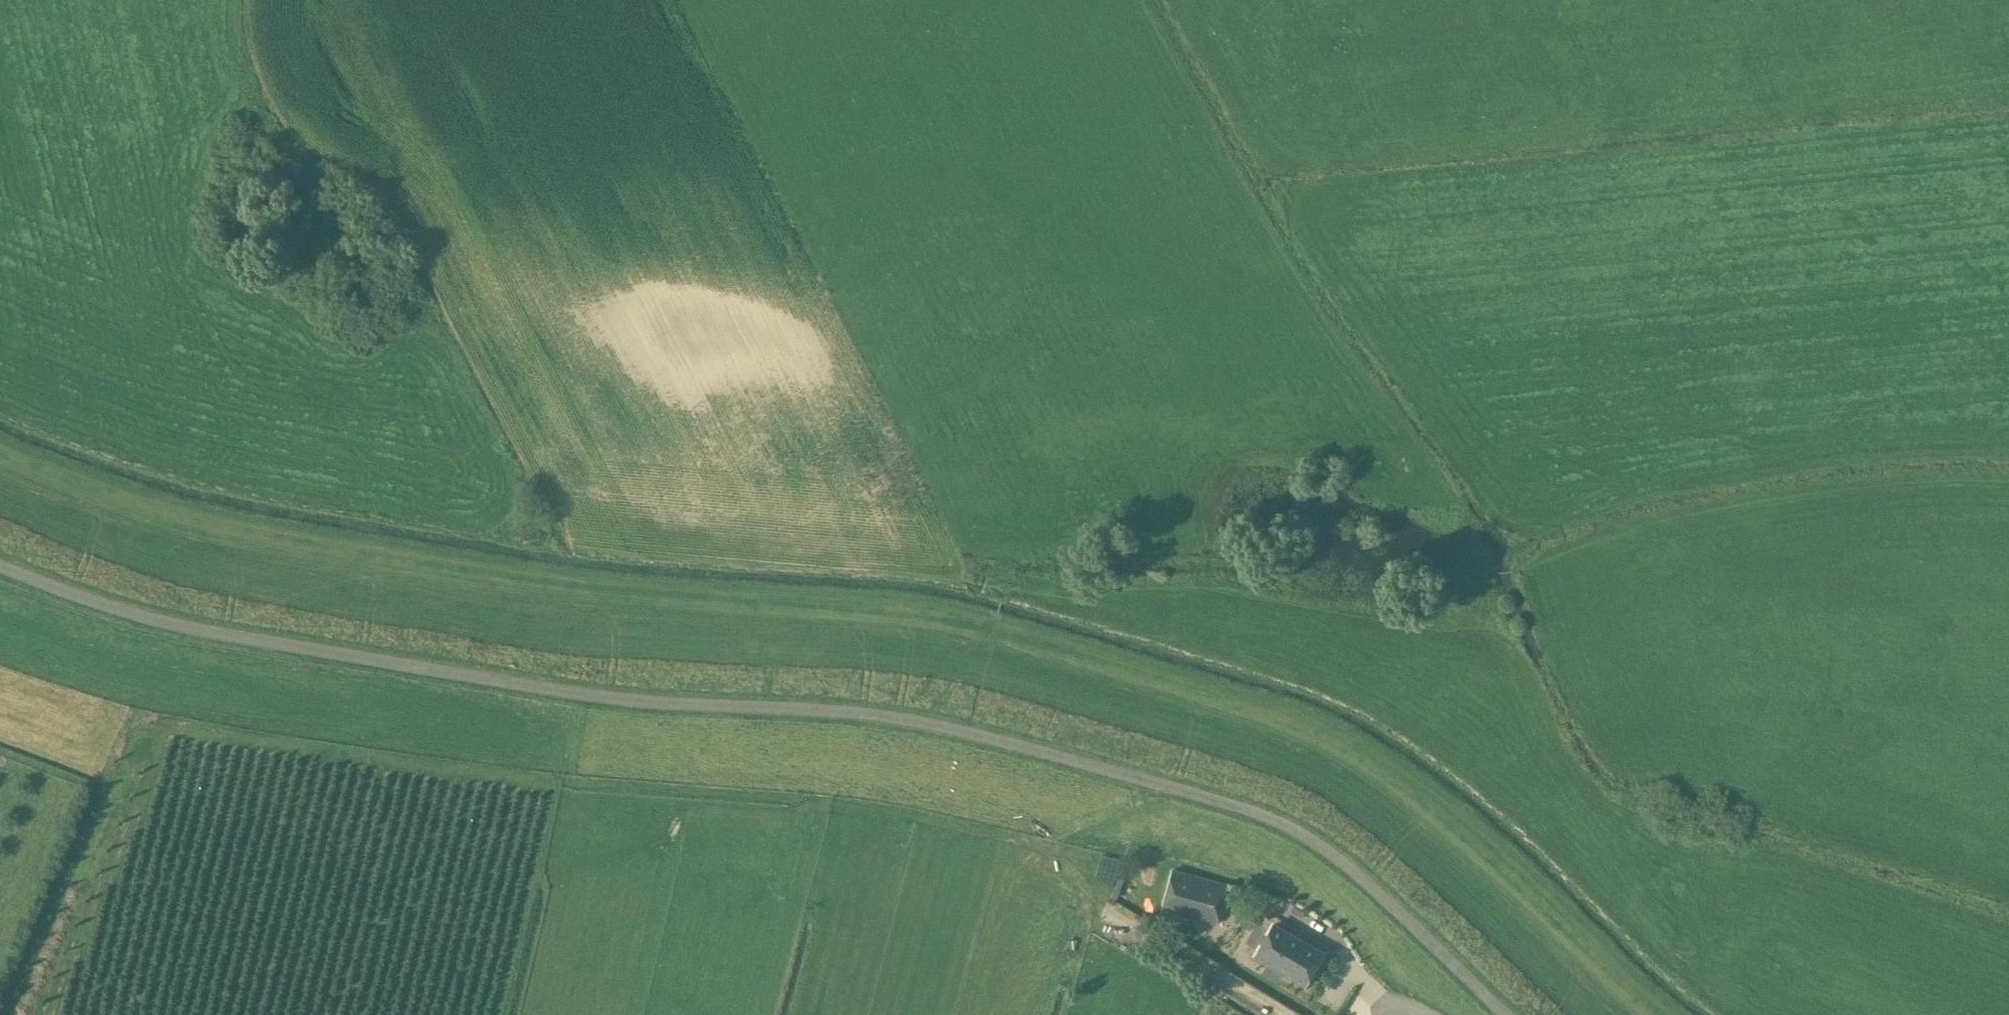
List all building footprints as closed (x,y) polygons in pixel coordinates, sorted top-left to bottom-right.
[(1218,913),(1226,885),(1174,870),(1163,909),(1196,918),(1199,908),(1218,913)] [(1323,953),(1273,924),(1254,956),(1305,986),(1310,976),(1323,953)]
